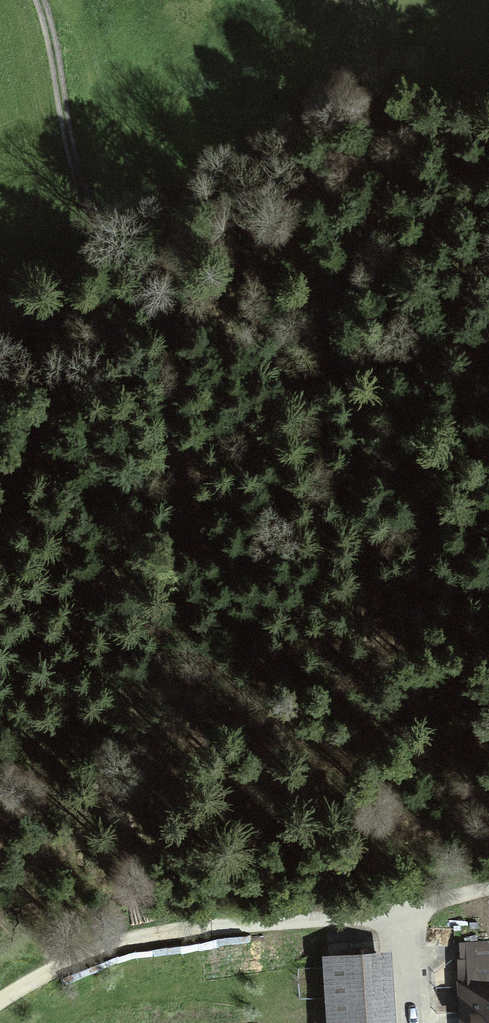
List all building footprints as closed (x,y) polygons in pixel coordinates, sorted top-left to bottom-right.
[(429,942),(425,945),(423,951),(429,957),(436,955),(439,949),(438,945),(434,942),(429,942)] [(461,943),(465,1022),(488,1022),(488,942),(461,943)] [(392,954),(323,957),(327,1022),(395,1022),(392,954)]
